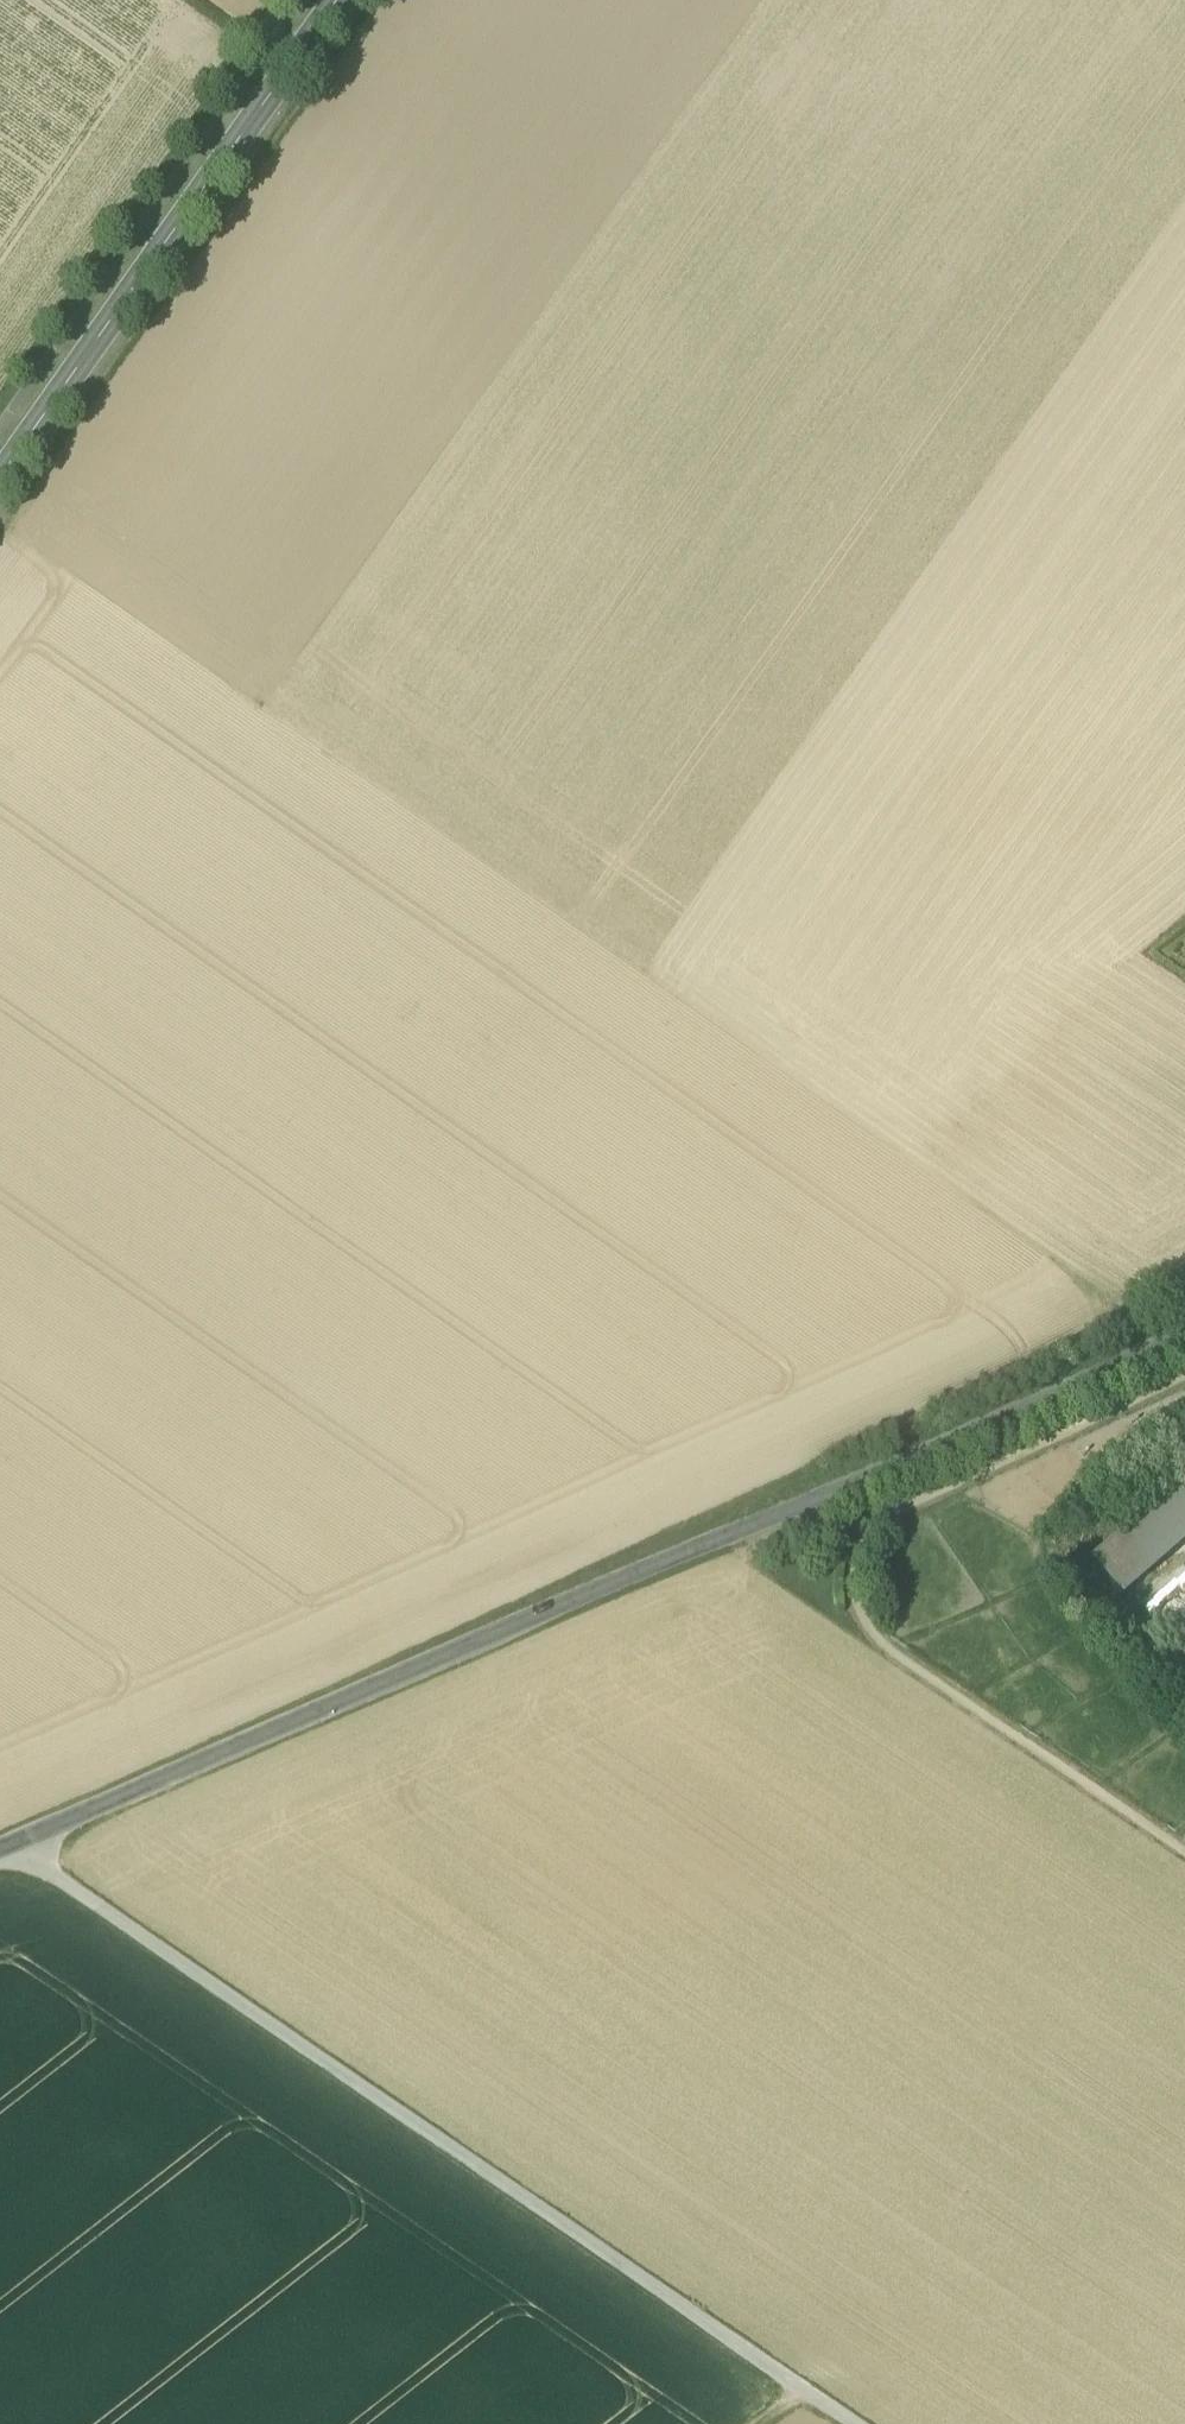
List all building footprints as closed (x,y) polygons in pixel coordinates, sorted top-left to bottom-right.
[(1124,1594),(1184,1542),(1184,1480),(1094,1557),(1124,1594)]
